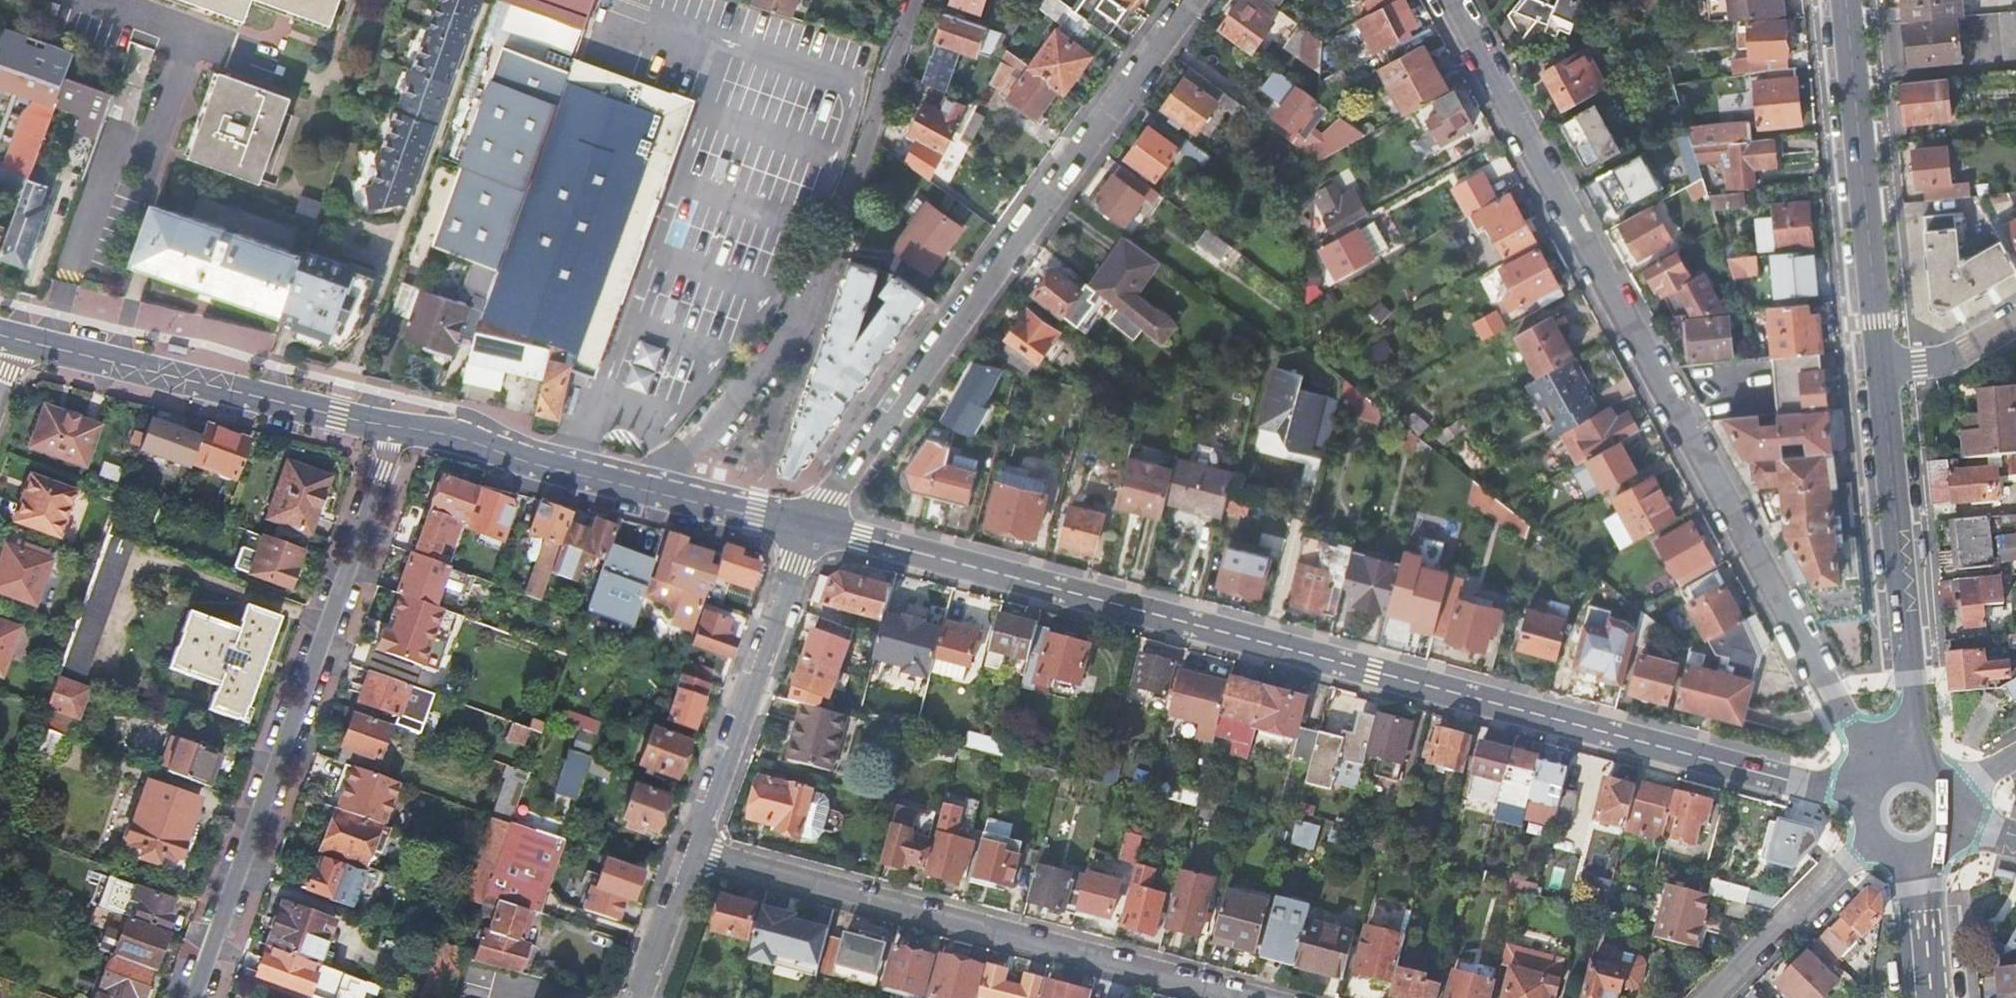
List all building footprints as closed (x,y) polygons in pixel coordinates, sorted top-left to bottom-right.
[(252,21),(259,0),(193,0),(252,21)] [(341,26),(350,0),(268,0),(341,26)] [(438,1),(440,2),(431,27),(429,26),(422,44),(424,45),(416,68),(410,66),(407,73),(409,84),(411,84),(405,101),(395,107),(391,118),(393,129),(395,130),(386,154),(379,152),(377,160),(379,174),(374,187),(365,190),(373,212),(403,203),(408,204),(417,177),(414,176),(419,163),(420,163),(429,139),(431,139),(447,95),(443,94),(448,81),(451,82),(461,54),(458,53),(463,40),(465,41),(475,14),(477,15),(483,0),(438,0),(438,1)] [(596,0),(505,0),(585,29),(596,0)] [(799,0),(755,0),(753,5),(792,18),(799,0)] [(979,15),(985,0),(951,0),(950,4),(979,15)] [(1065,92),(1090,56),(1087,53),(1103,32),(1059,0),(1033,0),(1032,3),(1062,25),(1031,68),(1059,88),(1065,92)] [(1116,0),(1092,0),(1086,9),(1117,33),(1132,12),(1116,0)] [(1132,12),(1141,0),(1116,0),(1132,12)] [(1251,52),(1273,22),(1243,0),(1240,0),(1219,29),(1251,52)] [(1402,0),(1394,0),(1371,13),(1357,20),(1376,53),(1408,34),(1406,29),(1415,24),(1402,0)] [(1371,13),(1394,0),(1364,0),(1371,13)] [(1542,17),(1550,20),(1546,31),(1559,36),(1562,28),(1571,32),(1578,11),(1585,13),(1590,0),(1558,0),(1555,8),(1549,6),(1550,4),(1546,0),(1521,0),(1508,15),(1523,39),(1542,17)] [(1771,18),(1769,0),(1707,0),(1709,21),(1730,19),(1771,18)] [(1960,0),(1905,0),(1905,7),(1907,21),(1956,17),(1962,16),(1960,2),(1960,0)] [(1003,20),(1019,28),(1025,14),(1010,7),(1003,20)] [(2001,13),(2005,60),(2015,59),(2015,11),(2001,13)] [(945,16),(941,27),(936,40),(938,41),(937,43),(937,45),(939,46),(938,49),(934,51),(932,57),(931,56),(922,82),(946,92),(961,49),(977,54),(978,51),(991,55),(999,31),(946,12),(945,16)] [(1909,49),(1911,66),(1961,61),(1959,47),(1965,46),(1964,30),(1958,31),(1956,17),(1907,21),(1908,38),(1909,49)] [(1733,61),(1735,76),(1744,75),(1768,72),(1771,71),(1770,58),(1788,56),(1785,20),(1748,22),(1748,25),(1739,26),(1740,48),(1749,47),(1749,59),(1733,61)] [(1908,38),(1907,21),(1900,22),(1902,38),(1908,38)] [(1319,73),(1321,41),(1300,25),(1284,47),(1319,73)] [(4,26),(0,38),(0,83),(37,97),(24,114),(7,163),(0,161),(0,179),(27,189),(32,176),(57,104),(58,103),(67,77),(76,53),(4,26)] [(1421,45),(1379,68),(1405,114),(1447,90),(1421,45)] [(483,311),(476,330),(510,338),(513,328),(535,336),(533,344),(554,349),(547,373),(537,412),(558,417),(570,370),(591,376),(668,163),(691,100),(575,58),(570,70),(505,47),(418,288),(423,290),(483,311)] [(1562,111),(1606,86),(1586,50),(1542,74),(1562,111)] [(999,94),(1036,120),(1059,88),(1031,68),(1007,51),(989,84),(1001,90),(999,94)] [(1666,56),(1632,73),(1646,97),(1674,83),(1666,56)] [(1788,56),(1770,58),(1771,71),(1788,69),(1788,56)] [(1224,93),(1188,67),(1182,76),(1185,77),(1161,109),(1170,115),(1182,123),(1195,133),(1224,93)] [(1771,71),(1768,72),(1769,83),(1756,84),(1760,122),(1757,122),(1757,126),(1760,126),(1760,129),(1801,125),(1795,68),(1788,69),(1771,71)] [(1318,102),(1317,101),(1297,87),(1298,86),(1276,70),(1262,90),(1289,110),(1275,130),(1292,142),(1296,134),(1305,139),(1327,109),(1321,105),(1318,102)] [(1319,84),(1319,100),(1347,83),(1341,72),(1319,84)] [(222,74),(193,155),(260,179),(289,99),(222,74)] [(1674,84),(1688,129),(1691,139),(1694,146),(1751,141),(1750,123),(1700,127),(1696,99),(1747,93),(1744,75),(1735,76),(1674,84)] [(114,94),(67,77),(58,103),(105,120),(114,94)] [(1948,78),(1904,82),(1907,122),(1952,118),(1948,78)] [(1453,92),(1434,102),(1440,113),(1435,116),(1441,126),(1433,130),(1441,144),(1472,126),(1453,92)] [(970,109),(953,96),(943,109),(930,100),(909,129),(918,135),(909,148),(930,164),(970,109)] [(1330,99),(1321,105),(1327,109),(1339,117),(1344,109),(1330,99)] [(1597,103),(1562,123),(1574,144),(1575,143),(1587,165),(1621,147),(1613,132),(1612,133),(1605,118),(1606,118),(1597,103)] [(983,117),(974,112),(960,141),(968,147),(983,117)] [(1182,123),(1170,115),(1168,119),(1179,127),(1182,123)] [(1184,139),(1155,118),(1126,159),(1155,180),(1184,139)] [(1315,144),(1308,153),(1314,158),(1313,164),(1365,136),(1344,121),(1336,134),(1315,144)] [(1781,154),(1780,138),(1751,141),(1694,146),(1698,162),(1726,159),(1729,188),(1755,186),(1753,167),(1776,165),(1775,155),(1781,154)] [(1694,146),(1691,139),(1679,142),(1687,171),(1700,167),(1698,162),(1694,146)] [(1948,149),(1915,152),(1918,185),(1951,183),(1948,149)] [(1658,190),(1639,155),(1598,178),(1617,213),(1658,190)] [(1157,193),(1120,167),(1094,203),(1124,224),(1143,198),(1150,202),(1157,193)] [(4,252),(3,257),(27,265),(47,209),(39,207),(46,186),(36,183),(38,178),(32,176),(27,189),(12,231),(4,252)] [(1352,222),(1367,215),(1354,190),(1341,197),(1334,185),(1319,193),(1322,197),(1317,200),(1320,207),(1317,210),(1323,221),(1332,216),(1339,229),(1341,229),(1352,222)] [(1709,196),(1713,210),(1744,207),(1743,192),(1709,196)] [(1509,193),(1471,214),(1480,229),(1487,226),(1505,258),(1535,241),(1509,193)] [(293,214),(317,222),(324,202),(300,194),(293,214)] [(907,223),(912,226),(927,206),(916,198),(908,209),(914,213),(907,223)] [(1757,218),(1760,252),(1812,246),(1808,202),(1767,206),(1768,217),(1757,218)] [(895,279),(924,300),(926,298),(917,291),(944,254),(947,251),(962,231),(928,204),(927,206),(912,226),(883,265),(898,276),(895,279)] [(1651,205),(1619,223),(1638,258),(1670,240),(1651,205)] [(135,263),(283,315),(304,257),(156,206),(135,263)] [(2002,240),(1967,260),(1965,256),(1960,259),(1955,213),(1926,217),(1934,305),(1944,310),(2015,269),(2015,265),(2002,240)] [(1352,222),(1341,229),(1342,231),(1324,241),(1326,246),(1322,248),(1338,277),(1372,258),(1371,256),(1357,230),(1352,222)] [(1371,222),(1357,230),(1371,256),(1385,248),(1371,222)] [(12,231),(0,227),(0,250),(4,252),(12,231)] [(1239,252),(1218,237),(1216,239),(1206,233),(1200,242),(1230,264),(1239,252)] [(1159,262),(1124,236),(1089,286),(1117,309),(1142,329),(1161,344),(1175,327),(1171,318),(1162,311),(1155,310),(1136,295),(1159,262)] [(1527,316),(1542,308),(1565,295),(1539,249),(1512,263),(1520,277),(1526,288),(1515,294),(1527,316)] [(283,315),(282,319),(299,326),(297,331),(312,337),(323,327),(331,331),(330,333),(358,328),(360,324),(364,312),(368,301),(366,300),(377,272),(350,262),(349,265),(307,250),(304,257),(283,315)] [(1656,284),(1662,294),(1677,287),(1692,315),(1723,312),(1701,273),(1690,280),(1675,252),(1644,270),(1653,286),(1656,284)] [(1777,298),(1806,295),(1817,294),(1813,255),(1805,255),(1805,252),(1772,255),(1777,298)] [(1757,256),(1728,259),(1734,278),(1746,277),(1746,270),(1758,268),(1757,256)] [(924,300),(895,279),(886,293),(893,298),(862,343),(856,339),(866,309),(869,310),(869,307),(867,306),(878,270),(854,263),(785,472),(796,476),(924,300)] [(1297,266),(1286,283),(1291,286),(1303,270),(1297,266)] [(1079,291),(1052,271),(1034,295),(1061,315),(1079,291)] [(1526,288),(1520,277),(1509,283),(1515,294),(1526,288)] [(461,332),(474,336),(476,330),(483,311),(423,290),(406,338),(424,345),(425,349),(451,358),(461,332)] [(1778,307),(1770,308),(1775,357),(1820,353),(1823,352),(1819,315),(1810,315),(1808,304),(1807,304),(1778,307)] [(1506,305),(1485,317),(1494,334),(1516,322),(1506,305)] [(1142,329),(1117,309),(1109,320),(1134,340),(1142,329)] [(1058,333),(1027,311),(1007,339),(1009,341),(1000,354),(1020,368),(1023,365),(1031,370),(1058,333)] [(1728,317),(1689,321),(1692,359),(1732,355),(1728,317)] [(1517,338),(1539,377),(1574,358),(1552,319),(1517,338)] [(312,337),(297,331),(295,336),(321,346),(326,341),(344,348),(363,332),(364,326),(360,324),(358,328),(330,333),(331,331),(323,327),(312,337)] [(1249,333),(1242,342),(1254,351),(1260,340),(1249,333)] [(629,381),(652,390),(667,346),(644,338),(629,381)] [(1777,415),(1778,415),(1829,410),(1825,370),(1822,371),(1820,353),(1775,357),(1770,358),(1777,415)] [(1539,377),(1529,383),(1554,427),(1559,436),(1560,435),(1561,435),(1572,429),(1599,414),(1579,378),(1584,375),(1574,358),(1539,377)] [(1001,368),(975,361),(942,421),(971,436),(986,406),(982,403),(987,394),(1001,368)] [(1328,449),(1340,402),(1299,392),(1303,378),(1275,370),(1261,425),(1280,430),(1291,453),(1309,457),(1312,445),(1328,449)] [(2015,453),(2015,446),(2013,411),(2015,411),(2015,387),(1981,389),(1982,415),(1963,416),(1964,431),(1966,458),(2015,453)] [(1373,402),(1361,393),(1353,416),(1386,427),(1389,415),(1373,402)] [(101,426),(47,408),(32,449),(86,468),(101,426)] [(1587,461),(1589,459),(1620,442),(1638,432),(1628,415),(1616,421),(1608,408),(1599,414),(1572,429),(1561,435),(1560,435),(1577,466),(1587,461)] [(1753,460),(1784,457),(1782,443),(1805,440),(1807,455),(1833,453),(1829,410),(1778,415),(1779,426),(1760,428),(1759,417),(1724,420),(1747,461),(1753,460)] [(178,421),(154,413),(137,460),(148,464),(153,448),(166,453),(178,421)] [(1413,414),(1400,423),(1402,425),(1416,436),(1429,427),(1413,414)] [(1436,435),(1443,446),(1466,432),(1459,422),(1436,435)] [(928,439),(951,445),(955,431),(931,425),(928,439)] [(1416,436),(1402,425),(1395,446),(1413,452),(1418,437),(1416,436)] [(249,442),(207,427),(194,464),(234,479),(249,442)] [(1559,436),(1554,427),(1545,432),(1550,441),(1559,436)] [(183,460),(191,440),(178,435),(171,455),(183,460)] [(1436,451),(1443,446),(1436,435),(1424,442),(1431,448),(1436,451)] [(946,464),(951,445),(928,439),(901,476),(902,480),(903,485),(906,488),(910,491),(967,505),(976,472),(951,465),(946,464)] [(1602,489),(1604,491),(1637,473),(1620,442),(1589,459),(1587,461),(1602,489)] [(1312,445),(1309,457),(1325,461),(1328,449),(1312,445)] [(1784,457),(1753,460),(1755,473),(1762,485),(1785,484),(1789,533),(1796,546),(1816,583),(1800,586),(1819,620),(1863,614),(1859,579),(1839,582),(1830,487),(1836,486),(1836,484),(1833,453),(1807,455),(1784,457)] [(1966,458),(1929,461),(1933,504),(1953,502),(1953,504),(2000,499),(1998,472),(2015,470),(2015,453),(1966,458)] [(951,465),(976,472),(978,462),(953,456),(951,465)] [(1174,468),(1128,458),(1116,507),(1144,514),(1161,518),(1166,501),(1174,468)] [(1166,501),(1224,516),(1232,484),(1234,475),(1176,460),(1174,468),(1166,501)] [(1588,497),(1602,489),(1587,461),(1577,466),(1572,469),(1588,497)] [(312,535),(313,536),(333,478),(289,463),(269,520),(276,522),(281,524),(312,535)] [(1002,469),(998,483),(1045,495),(1048,482),(1002,469)] [(15,522),(59,538),(75,493),(33,478),(15,522)] [(430,509),(465,522),(477,490),(442,478),(430,509)] [(1621,511),(1637,541),(1677,519),(1654,478),(1614,500),(1621,511)] [(1475,481),(1469,503),(1489,509),(1493,496),(1476,482),(1475,481)] [(1035,537),(1045,495),(998,483),(987,525),(1035,537)] [(1232,484),(1224,516),(1230,517),(1253,501),(1256,491),(1232,484)] [(193,489),(185,486),(178,507),(186,509),(193,489)] [(1839,582),(1859,579),(1855,537),(1841,538),(1839,514),(1836,486),(1830,487),(1839,582)] [(465,522),(463,527),(501,542),(515,504),(477,490),(465,522)] [(1510,504),(1515,510),(1533,500),(1529,493),(1510,504)] [(1506,505),(1493,496),(1489,509),(1500,513),(1513,529),(1518,515),(1506,505)] [(1084,509),(1070,505),(1062,544),(1094,552),(1105,506),(1095,504),(1092,512),(1084,510),(1084,509)] [(568,525),(571,516),(540,505),(529,535),(560,547),(568,525)] [(456,548),(463,527),(465,522),(430,509),(413,555),(440,565),(443,554),(438,552),(441,542),(456,548)] [(1606,520),(1623,550),(1637,541),(1621,511),(1606,520)] [(1518,515),(1513,529),(1528,534),(1530,525),(1518,515)] [(1987,516),(1955,519),(1960,570),(1993,566),(1993,565),(1991,550),(1987,516)] [(560,547),(556,557),(550,573),(573,582),(583,554),(600,560),(612,527),(595,521),(590,534),(568,525),(560,547)] [(1682,573),(1687,582),(1716,566),(1692,523),(1658,542),(1677,576),(1682,573)] [(275,541),(305,552),(312,535),(281,524),(275,541)] [(1290,604),(1336,616),(1344,588),(1345,584),(1346,578),(1353,554),(1355,544),(1307,531),(1298,565),(1300,565),(1290,604)] [(291,590),(305,552),(275,541),(269,539),(249,532),(246,542),(250,544),(248,551),(245,550),(237,570),(291,590)] [(11,533),(0,563),(0,593),(35,606),(49,569),(58,572),(64,553),(11,533)] [(64,661),(58,677),(84,687),(136,544),(110,535),(99,566),(73,636),(64,661)] [(694,630),(704,599),(706,593),(709,582),(714,568),(705,566),(694,562),(698,551),(683,547),(685,541),(667,536),(655,581),(648,579),(643,594),(647,595),(650,600),(667,605),(670,610),(675,611),(673,618),(677,625),(694,630)] [(1541,541),(1531,538),(1528,553),(1537,555),(1541,541)] [(1257,555),(1259,549),(1231,541),(1219,585),(1260,596),(1270,558),(1257,555)] [(741,552),(724,546),(714,577),(750,590),(758,566),(739,558),(741,552)] [(1796,546),(1782,554),(1800,586),(1816,583),(1796,546)] [(1991,550),(1993,565),(2000,564),(1999,549),(1991,550)] [(648,579),(655,561),(637,554),(635,559),(609,550),(588,607),(632,623),(643,594),(648,579)] [(709,554),(698,551),(694,562),(705,566),(709,554)] [(550,573),(556,557),(541,552),(524,595),(540,601),(550,573)] [(413,555),(409,554),(394,594),(398,595),(413,600),(433,607),(447,568),(440,565),(413,555)] [(1401,566),(1353,554),(1346,578),(1345,584),(1354,586),(1352,591),(1349,604),(1388,614),(1401,566)] [(496,585),(501,587),(510,590),(519,566),(505,561),(496,585)] [(495,603),(501,587),(496,585),(453,570),(445,591),(462,597),(463,592),(495,603)] [(828,579),(820,604),(880,620),(890,585),(839,570),(829,576),(828,579)] [(1709,639),(1744,619),(1717,572),(1683,591),(1709,639)] [(1466,579),(1450,575),(1434,636),(1486,650),(1491,632),(1496,634),(1502,611),(1492,608),(1493,603),(1473,598),(1474,594),(1463,591),(1466,579)] [(2003,602),(2001,575),(1954,579),(1955,587),(1962,586),(1966,626),(1986,624),(1984,604),(2003,602)] [(828,579),(821,577),(813,602),(820,604),(828,579)] [(1941,581),(1943,605),(1956,604),(1955,587),(1954,579),(1941,581)] [(510,590),(501,587),(495,603),(507,608),(512,591),(510,590)] [(413,600),(398,595),(391,616),(395,617),(390,633),(385,631),(382,630),(375,650),(396,658),(403,639),(418,644),(431,607),(413,600)] [(1396,595),(1387,629),(1423,638),(1428,622),(1434,624),(1436,611),(1431,610),(1432,605),(1396,595)] [(238,722),(239,720),(243,722),(278,618),(248,607),(239,631),(190,612),(183,635),(184,635),(179,650),(177,650),(170,670),(218,688),(216,695),(215,695),(209,711),(238,722)] [(1558,657),(1568,619),(1529,609),(1519,647),(1558,657)] [(1639,624),(1642,612),(1639,609),(1629,622),(1639,624)] [(899,615),(886,611),(873,658),(902,666),(901,671),(928,678),(942,627),(923,622),(924,618),(900,612),(899,615)] [(704,612),(693,644),(729,658),(735,640),(724,636),(730,621),(704,612)] [(1642,612),(1639,624),(1634,643),(1648,647),(1655,622),(1642,612)] [(1686,665),(1676,705),(1742,722),(1759,654),(1764,656),(1769,641),(1756,613),(1754,614),(1744,619),(1709,639),(1717,654),(1730,658),(1726,675),(1686,665)] [(395,617),(391,616),(385,631),(390,633),(395,617)] [(856,629),(821,617),(806,658),(841,671),(856,629)] [(1006,626),(997,624),(986,666),(1026,677),(1038,626),(1008,618),(1006,626)] [(1617,646),(1632,650),(1634,643),(1639,624),(1629,622),(1623,621),(1617,646)] [(937,658),(969,666),(970,667),(979,630),(947,622),(937,658)] [(1,677),(19,630),(0,623),(0,676),(1,677)] [(1051,629),(1038,626),(1026,677),(1023,688),(1036,691),(1037,685),(1050,688),(1053,678),(1081,685),(1091,646),(1050,635),(1051,629)] [(418,644),(403,639),(396,658),(411,664),(418,644)] [(1564,675),(1602,685),(1611,651),(1573,641),(1564,675)] [(2009,683),(2015,679),(2015,661),(2009,662),(1998,664),(1997,658),(1984,660),(1983,650),(1947,654),(1951,692),(1960,691),(1977,689),(1999,687),(2009,683)] [(1182,668),(1182,667),(1175,665),(1175,664),(1141,655),(1133,686),(1167,695),(1168,691),(1175,694),(1182,668)] [(1676,664),(1641,655),(1631,692),(1667,702),(1676,664)] [(841,671),(806,658),(796,686),(797,686),(793,701),(804,704),(819,708),(823,695),(831,698),(841,671)] [(965,681),(969,666),(937,658),(934,672),(965,681)] [(682,673),(705,682),(710,669),(686,660),(682,673)] [(1198,672),(1182,668),(1175,694),(1170,715),(1201,723),(1197,737),(1215,742),(1217,735),(1219,724),(1222,713),(1225,702),(1229,684),(1212,680),(1197,676),(1198,672)] [(408,686),(368,671),(358,702),(397,716),(408,686)] [(682,673),(681,673),(675,689),(678,689),(667,721),(693,730),(710,684),(705,682),(682,673)] [(73,740),(91,689),(84,687),(58,677),(47,707),(39,728),(67,738),(73,740)] [(1267,688),(1230,679),(1229,684),(1225,702),(1222,713),(1219,724),(1217,735),(1253,744),(1258,728),(1256,728),(1267,688)] [(1256,728),(1258,728),(1297,737),(1292,756),(1313,762),(1320,734),(1299,728),(1306,699),(1267,688),(1256,728)] [(819,708),(804,704),(789,758),(834,770),(849,715),(819,708)] [(1413,723),(1376,714),(1374,720),(1366,754),(1380,758),(1376,776),(1399,781),(1413,723)] [(342,748),(337,762),(351,767),(372,775),(388,729),(352,716),(341,747),(342,748)] [(575,726),(596,734),(600,724),(578,716),(575,726)] [(1343,738),(1320,733),(1320,734),(1313,762),(1308,783),(1333,789),(1334,784),(1340,760),(1363,765),(1366,754),(1374,720),(1361,717),(1357,732),(1349,730),(1345,730),(1343,738)] [(530,730),(513,724),(507,740),(524,746),(530,730)] [(57,764),(67,738),(39,728),(30,754),(30,755),(57,764)] [(652,729),(639,766),(675,779),(688,742),(652,729)] [(1468,739),(1437,731),(1428,763),(1460,771),(1468,739)] [(575,749),(589,754),(595,737),(581,732),(575,749)] [(969,733),(966,746),(1006,757),(1009,743),(969,733)] [(220,755),(172,739),(160,770),(209,788),(220,755)] [(1497,806),(1510,750),(1480,743),(1466,798),(1497,806)] [(553,792),(576,800),(591,758),(568,750),(553,792)] [(1512,811),(1526,815),(1539,762),(1540,758),(1510,750),(1497,806),(1496,808),(1512,811)] [(1340,760),(1334,784),(1357,790),(1363,765),(1340,760)] [(1539,762),(1526,815),(1525,819),(1554,827),(1554,825),(1563,789),(1568,769),(1539,762)] [(335,810),(378,826),(382,827),(383,826),(388,813),(398,784),(372,775),(351,767),(335,810)] [(803,836),(814,791),(814,790),(763,777),(752,817),(781,825),(779,831),(802,837),(803,836)] [(508,780),(502,797),(513,801),(519,784),(508,780)] [(1628,816),(1635,787),(1606,780),(1596,820),(1625,827),(1628,816)] [(182,875),(186,864),(177,861),(199,802),(147,783),(126,844),(139,848),(135,859),(182,875)] [(1674,793),(1636,783),(1635,787),(1628,816),(1666,825),(1669,814),(1674,793)] [(635,785),(622,820),(656,832),(669,798),(635,785)] [(1184,804),(1199,807),(1202,795),(1202,793),(1187,789),(1183,803),(1184,804)] [(1578,793),(1563,789),(1554,825),(1570,829),(1578,793)] [(826,794),(814,791),(803,836),(814,839),(820,835),(824,831),(831,806),(830,800),(826,794)] [(1711,802),(1674,793),(1669,814),(1678,817),(1673,838),(1673,839),(1695,844),(1701,821),(1706,822),(1711,802)] [(1217,799),(1202,795),(1199,807),(1214,811),(1217,799)] [(1155,796),(1152,810),(1170,816),(1172,810),(1174,801),(1155,796)] [(1183,803),(1174,801),(1172,810),(1182,813),(1184,804),(1183,803)] [(1214,811),(1199,807),(1197,815),(1218,821),(1220,813),(1214,811)] [(920,813),(899,808),(892,833),(894,833),(886,863),(887,864),(889,867),(900,870),(903,868),(904,868),(906,863),(924,867),(930,846),(929,846),(912,842),(920,813)] [(321,851),(363,866),(378,826),(335,810),(321,851)] [(388,813),(383,826),(393,830),(397,816),(388,813)] [(1678,817),(1669,814),(1666,825),(1664,835),(1673,838),(1678,817)] [(1014,825),(989,818),(984,837),(1006,843),(1008,838),(1010,839),(1014,825)] [(492,819),(478,861),(495,868),(510,826),(492,819)] [(495,868),(485,896),(533,912),(539,914),(564,837),(511,820),(510,826),(495,868)] [(1778,824),(1770,822),(1760,858),(1792,866),(1816,841),(1813,828),(1779,820),(1778,824)] [(1295,833),(1316,838),(1318,828),(1298,823),(1295,833)] [(1136,865),(1144,836),(1129,832),(1122,861),(1136,865)] [(1317,838),(1316,838),(1295,833),(1292,844),(1314,849),(1317,838)] [(976,843),(940,834),(929,875),(960,883),(966,861),(971,862),(976,843)] [(1006,843),(984,837),(972,881),(990,886),(992,881),(1012,886),(1023,842),(1010,839),(1008,838),(1006,843)] [(318,857),(306,890),(331,899),(342,866),(318,857)] [(583,908),(618,920),(626,897),(632,899),(642,872),(607,859),(596,887),(592,885),(583,908)] [(464,900),(482,905),(485,896),(495,868),(478,861),(464,900)] [(1038,866),(1028,902),(1077,914),(1078,910),(1083,890),(1071,887),(1074,876),(1038,866)] [(1998,874),(2015,878),(2015,870),(2000,866),(1998,874)] [(1215,881),(1181,872),(1176,892),(1179,892),(1169,927),(1200,935),(1215,881)] [(1083,890),(1078,910),(1112,918),(1121,883),(1088,874),(1083,890)] [(1539,885),(1511,878),(1508,889),(1523,892),(1537,896),(1539,885)] [(1713,880),(1709,895),(1710,895),(1732,901),(1770,911),(1782,898),(1713,880)] [(1700,893),(1668,884),(1666,890),(1659,919),(1655,938),(1696,948),(1701,929),(1702,927),(1705,915),(1710,895),(1709,895),(1700,893)] [(1123,926),(1154,935),(1165,895),(1133,887),(1123,926)] [(1869,887),(1811,947),(1831,967),(1882,913),(1881,891),(1869,887)] [(1268,902),(1228,891),(1214,941),(1231,945),(1230,951),(1236,952),(1237,947),(1255,952),(1268,902)] [(134,920),(167,932),(172,917),(169,915),(173,903),(144,893),(134,920)] [(711,930),(746,940),(756,904),(721,895),(711,930)] [(481,910),(479,914),(493,919),(489,933),(478,929),(475,939),(480,941),(474,961),(520,974),(528,946),(522,944),(533,912),(485,896),(482,905),(481,910)] [(1312,906),(1278,897),(1261,958),(1295,967),(1307,922),(1312,906)] [(1598,897),(1594,911),(1604,914),(1608,900),(1598,897)] [(1759,922),(1770,911),(1732,901),(1729,915),(1759,922)] [(283,903),(267,945),(318,964),(334,922),(283,903)] [(796,915),(762,905),(747,961),(772,968),(775,958),(816,969),(827,928),(795,919),(796,915)] [(1387,934),(1368,929),(1357,973),(1395,983),(1398,970),(1407,939),(1414,913),(1394,907),(1387,934)] [(134,920),(129,918),(123,934),(108,929),(100,951),(111,955),(153,970),(167,932),(134,920)] [(1355,935),(1307,922),(1295,967),(1344,980),(1355,935)] [(839,937),(829,935),(819,971),(832,975),(835,964),(875,976),(884,943),(841,931),(839,937)] [(1997,943),(1998,970),(2002,970),(2005,997),(2015,997),(2015,951),(2013,949),(2007,946),(2001,943),(1997,943)] [(318,964),(267,945),(257,975),(308,995),(320,964),(318,964)] [(918,951),(897,945),(887,984),(909,990),(910,986),(925,990),(936,950),(920,946),(918,951)] [(1509,945),(1503,966),(1513,969),(1505,997),(1549,997),(1551,993),(1557,995),(1564,960),(1509,945)] [(528,946),(520,974),(526,975),(535,948),(528,946)] [(464,959),(466,951),(456,947),(450,962),(461,966),(464,959)] [(1841,977),(1831,967),(1811,947),(1778,981),(1795,997),(1821,997),(1841,977)] [(986,965),(942,953),(931,994),(948,997),(978,997),(981,984),(986,965)] [(1583,997),(1618,997),(1619,994),(1620,995),(1621,990),(1633,993),(1640,990),(1646,967),(1643,961),(1616,954),(1610,957),(1607,969),(1592,965),(1583,997)] [(153,970),(111,955),(95,997),(143,997),(153,970)] [(1460,959),(1450,997),(1491,997),(1499,969),(1460,959)] [(981,984),(978,997),(1039,997),(1040,994),(1045,978),(1027,974),(1024,987),(1004,982),(1008,968),(990,964),(985,984),(981,984)] [(1398,970),(1395,983),(1391,997),(1395,997),(1438,997),(1441,987),(1413,980),(1414,975),(1398,970)] [(1039,997),(1091,997),(1093,991),(1049,979),(1045,995),(1040,994),(1039,997)]
